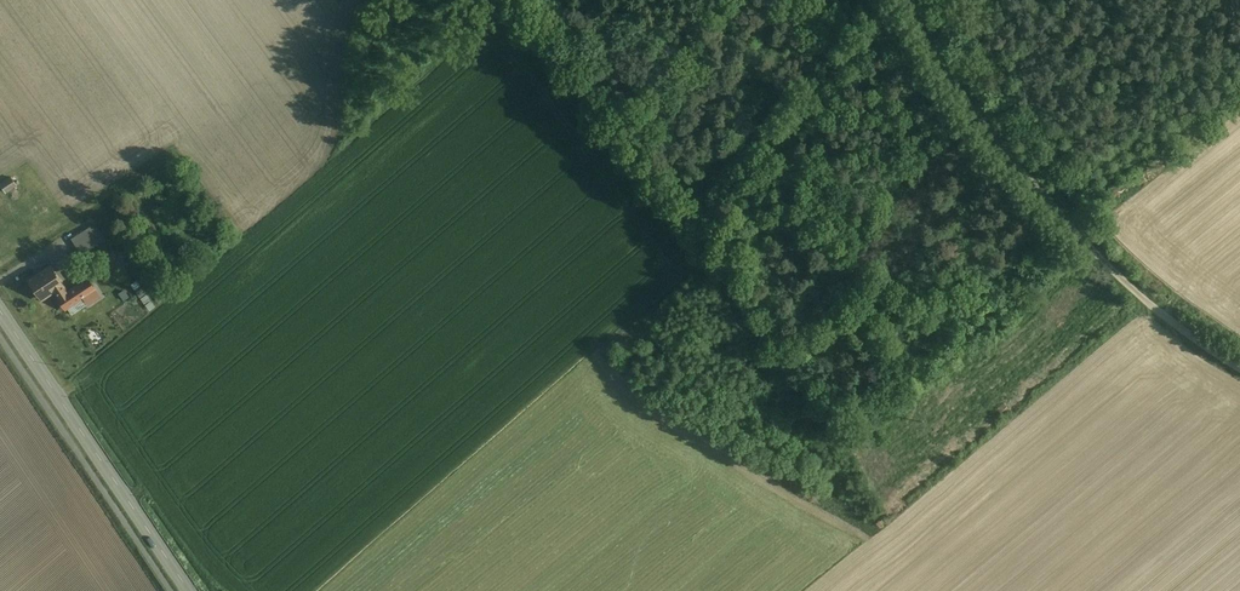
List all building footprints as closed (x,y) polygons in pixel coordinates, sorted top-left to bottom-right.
[(16,186),(11,176),(0,180),(0,187),(2,192),(16,186)] [(80,254),(103,240),(93,222),(70,236),(80,254)] [(169,247),(156,254),(161,263),(174,256),(169,247)] [(128,249),(117,250),(119,264),(130,263),(128,249)] [(54,267),(36,280),(47,297),(58,290),(66,284),(54,267)] [(71,292),(66,284),(58,290),(69,307),(86,296),(80,286),(71,292)]
